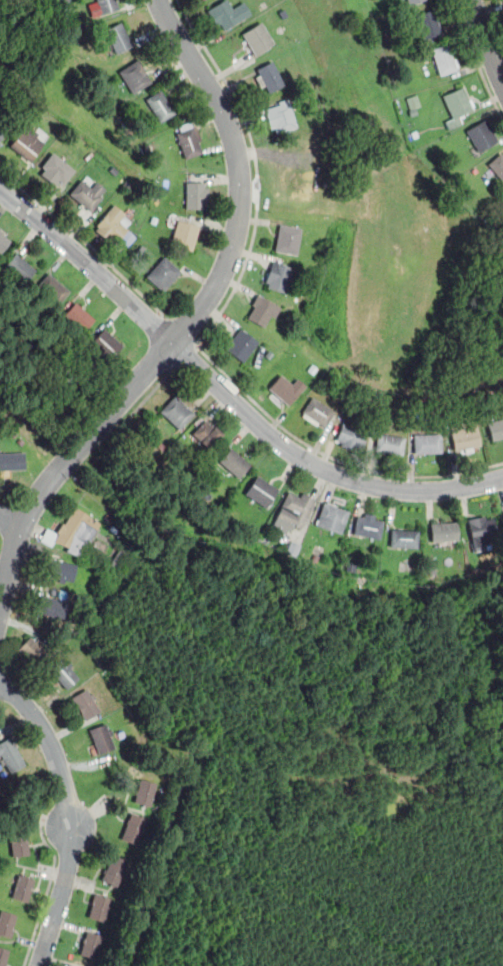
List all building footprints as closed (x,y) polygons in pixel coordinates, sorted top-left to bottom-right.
[(115,0),(97,0),(101,14),(118,9),(115,0)] [(220,31),(250,13),(242,0),(233,6),(230,0),(223,0),(207,10),(220,31)] [(424,39),(442,32),(434,8),(415,14),(424,39)] [(132,45),(121,21),(104,29),(115,53),(132,45)] [(274,43),(261,21),(241,34),(254,55),(274,43)] [(459,69),(451,42),(431,48),(439,75),(459,69)] [(119,70),(132,93),(150,82),(137,60),(119,70)] [(253,69),(264,94),(284,85),(273,60),(253,69)] [(443,94),(452,117),(444,120),(448,130),(466,123),(462,112),(474,107),(465,86),(443,94)] [(159,122),(175,113),(162,89),(146,98),(159,122)] [(420,106),(416,94),(406,98),(410,109),(420,106)] [(287,98),(263,108),(274,136),(298,127),(287,98)] [(0,112),(0,139),(13,123),(0,112)] [(465,129),(477,153),(499,141),(486,117),(465,129)] [(204,151),(192,122),(174,129),(186,158),(204,151)] [(10,146),(30,161),(43,143),(35,137),(38,133),(26,124),(10,146)] [(502,183),(502,152),(502,151),(487,163),(502,183)] [(37,172),(60,189),(75,169),(52,152),(37,172)] [(95,180),(90,187),(81,179),(69,194),(88,209),(105,189),(95,180)] [(207,208),(207,182),(186,182),(186,208),(207,208)] [(114,244),(121,236),(129,243),(133,238),(125,231),(133,220),(114,204),(94,227),(114,244)] [(170,243),(191,251),(200,226),(178,219),(170,243)] [(296,255),(302,228),(280,224),(274,250),(296,255)] [(10,239),(0,231),(0,253),(10,239)] [(24,283),(36,269),(16,252),(4,266),(24,283)] [(162,291),(182,271),(165,255),(146,276),(162,291)] [(293,266),(273,260),(264,286),(285,292),(293,266)] [(36,287),(58,305),(70,290),(48,272),(36,287)] [(279,306),(258,293),(245,316),(266,328),(279,306)] [(94,318),(75,301),(63,315),(82,332),(94,318)] [(108,360),(122,345),(104,328),(90,343),(108,360)] [(258,341),(240,328),(225,348),(243,362),(258,341)] [(289,381),(280,374),(269,389),(289,405),(305,385),(293,376),(289,381)] [(160,410),(179,429),(195,412),(176,394),(160,410)] [(336,411),(312,395),(301,413),(324,429),(336,411)] [(209,448),(223,433),(206,418),(192,433),(209,448)] [(502,437),(502,418),(487,421),(491,440),(502,437)] [(481,443),(474,419),(450,426),(456,450),(481,443)] [(334,442),(358,452),(367,433),(343,423),(334,442)] [(402,455),(405,436),(378,433),(375,452),(402,455)] [(441,433),(414,433),(414,453),(441,453),(441,433)] [(251,464),(231,447),(219,461),(239,478),(251,464)] [(25,470),(25,452),(0,452),(0,470),(25,470)] [(266,507),(278,488),(257,474),(245,493),(266,507)] [(315,497),(290,486),(272,528),(287,534),(291,525),(300,529),(315,497)] [(349,510),(324,501),(315,524),(340,533),(349,510)] [(101,524),(75,504),(50,538),(76,557),(101,524)] [(380,538),(383,516),(358,512),(354,534),(380,538)] [(499,541),(495,514),(468,518),(473,546),(499,541)] [(458,522),(431,522),(431,540),(458,540),(458,522)] [(418,529),(391,529),(391,546),(418,546),(418,529)] [(77,564),(51,556),(45,575),(71,583),(77,564)] [(67,619),(71,602),(40,594),(36,612),(67,619)] [(17,649),(39,668),(52,653),(30,634),(17,649)] [(65,689),(81,677),(65,657),(50,669),(65,689)] [(101,709),(87,687),(71,697),(86,720),(101,709)] [(117,747),(106,722),(89,729),(99,754),(117,747)] [(9,772),(25,765),(12,736),(0,741),(0,755),(1,755),(9,772)] [(133,802),(150,807),(157,782),(140,778),(133,802)] [(120,838),(138,844),(148,818),(130,812),(120,838)] [(28,856),(28,830),(12,830),(11,855),(28,856)] [(117,887),(128,860),(112,854),(101,881),(117,887)] [(27,902),(35,879),(19,873),(11,896),(27,902)] [(104,921),(111,898),(95,893),(87,916),(104,921)] [(10,938),(17,914),(1,909),(0,912),(0,935),(10,938)] [(96,960),(104,936),(87,930),(78,953),(96,960)] [(0,946),(0,965),(5,965),(9,949),(0,946)]
